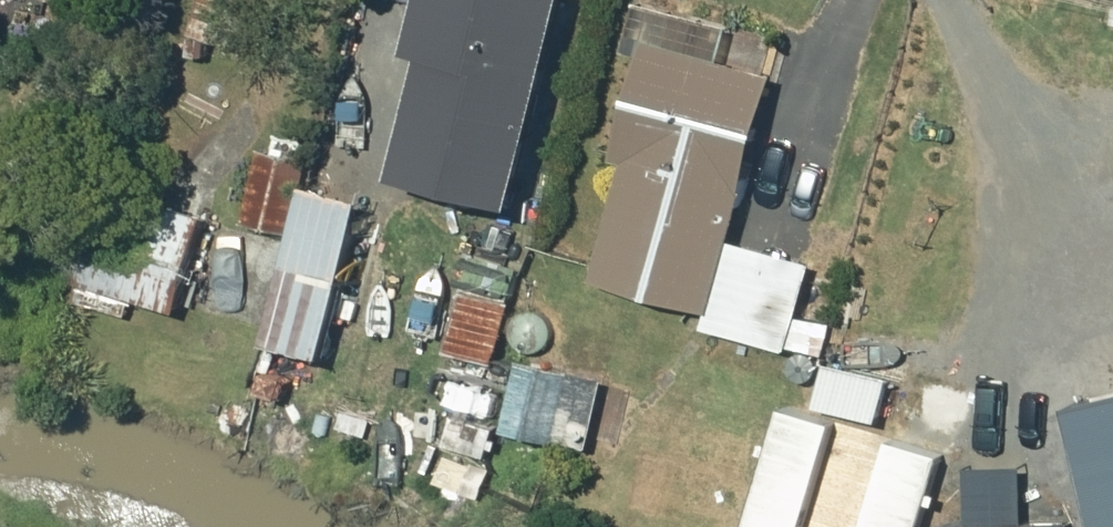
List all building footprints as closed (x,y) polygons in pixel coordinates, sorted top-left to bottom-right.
[(192,24),(249,40),(259,0),(199,0),(192,24)] [(401,158),(521,187),(567,0),(424,0),(416,33),(430,36),(401,158)] [(649,28),(616,146),(630,150),(598,265),(713,297),(776,65),(649,28)] [(263,142),(247,214),(294,224),(310,153),(263,142)] [(312,171),(273,330),(328,343),(367,184),(312,171)] [(105,179),(73,293),(125,309),(131,289),(178,302),(205,206),(105,179)] [(469,282),(453,341),(497,354),(513,295),(469,282)] [(287,368),(295,340),(279,336),(271,363),(287,368)] [(522,350),(506,420),(591,439),(607,370),(522,350)] [(266,365),(262,385),(280,389),(285,368),(266,365)] [(818,377),(808,417),(872,432),(919,435),(919,399),(872,397),(874,390),(818,377)] [(454,410),(446,435),(488,448),(496,423),(454,410)] [(761,526),(818,526),(832,494),(784,473),(761,526)] [(945,514),(946,526),(1043,526),(1043,512),(945,514)]
